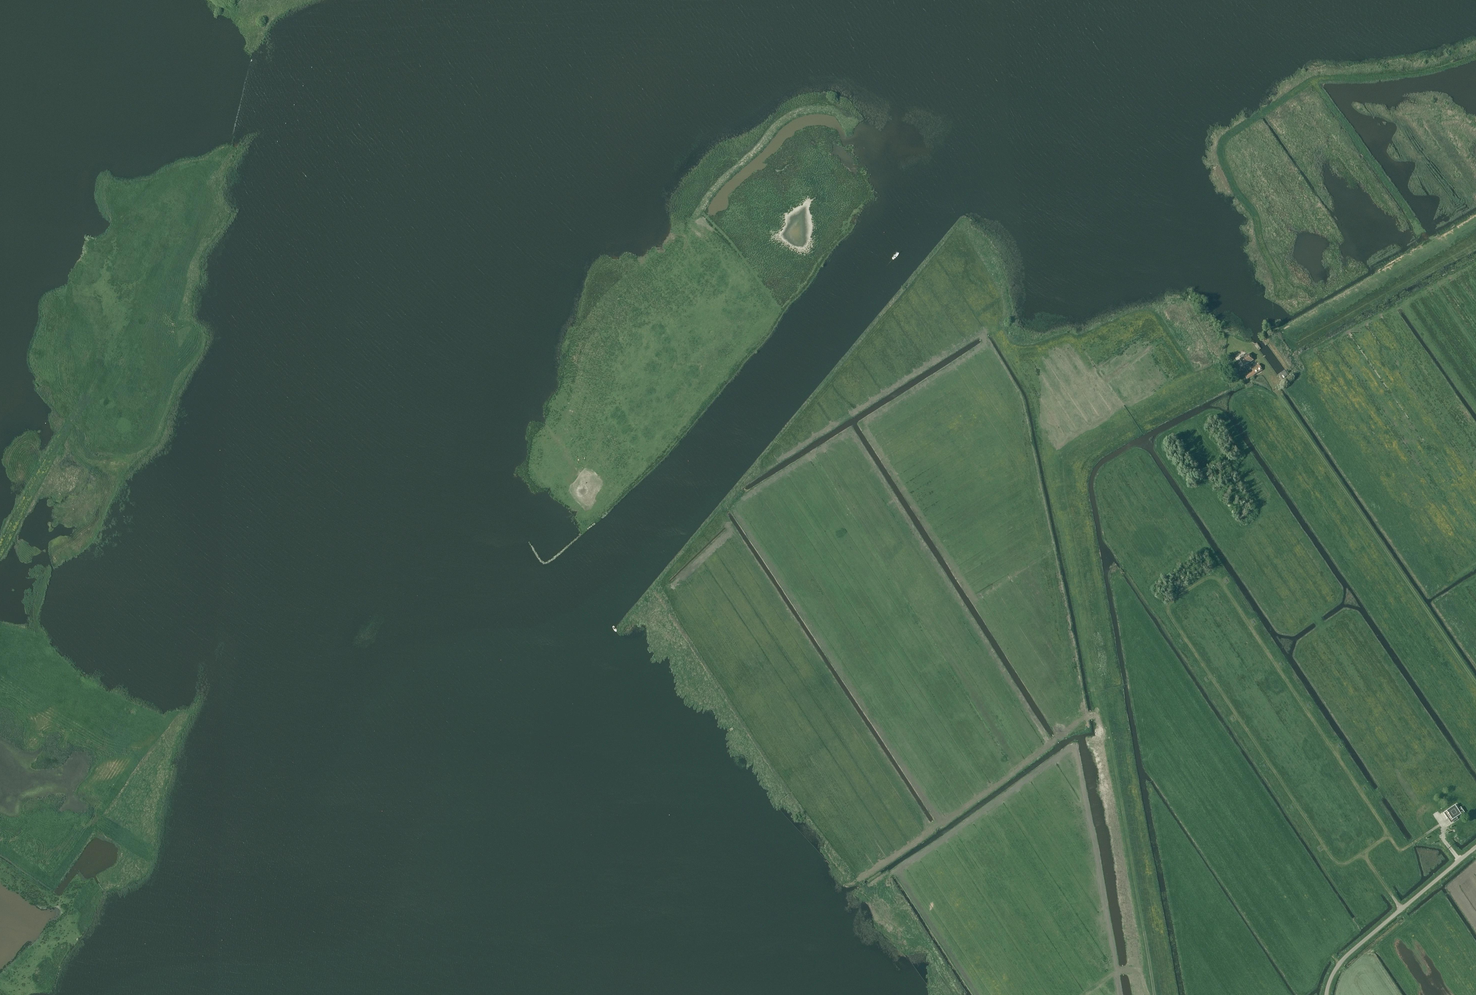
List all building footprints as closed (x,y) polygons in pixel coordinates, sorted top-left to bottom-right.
[(1249,354),(1240,360),(1244,366),(1253,360),(1249,354)] [(1259,365),(1251,369),(1253,371),(1245,376),(1247,379),(1255,374),(1262,370),(1259,365)] [(1289,377),(1284,371),(1279,375),(1283,381),(1289,377)] [(1464,812),(1461,808),(1458,810),(1455,805),(1443,813),(1447,819),(1448,818),(1451,822),(1457,819),(1456,818),(1464,812)]
